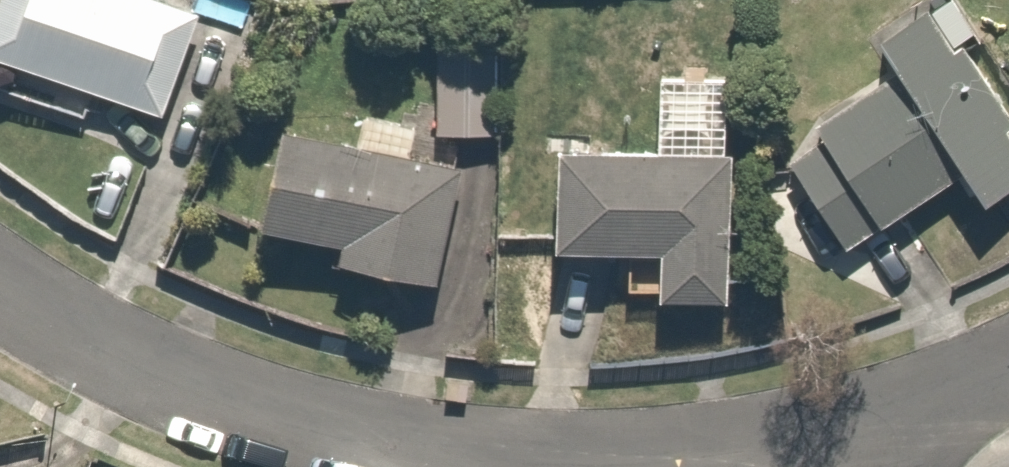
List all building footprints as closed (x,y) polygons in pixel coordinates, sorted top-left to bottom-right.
[(104,133),(142,31),(57,0),(0,0),(0,95),(104,133)] [(996,49),(1008,63),(1008,36),(996,49)] [(994,199),(896,43),(845,75),(860,99),(769,156),(777,168),(733,196),(794,292),(929,208),(943,231),(994,199)] [(982,94),(1008,124),(1008,69),(982,94)] [(447,78),(390,79),(391,168),(448,168),(447,78)] [(318,184),(240,170),(223,261),(298,275),(293,300),(402,320),(423,204),(366,193),(371,163),(324,154),(318,184)] [(693,178),(515,174),(513,277),(622,280),(621,330),(690,332),(693,178)]
